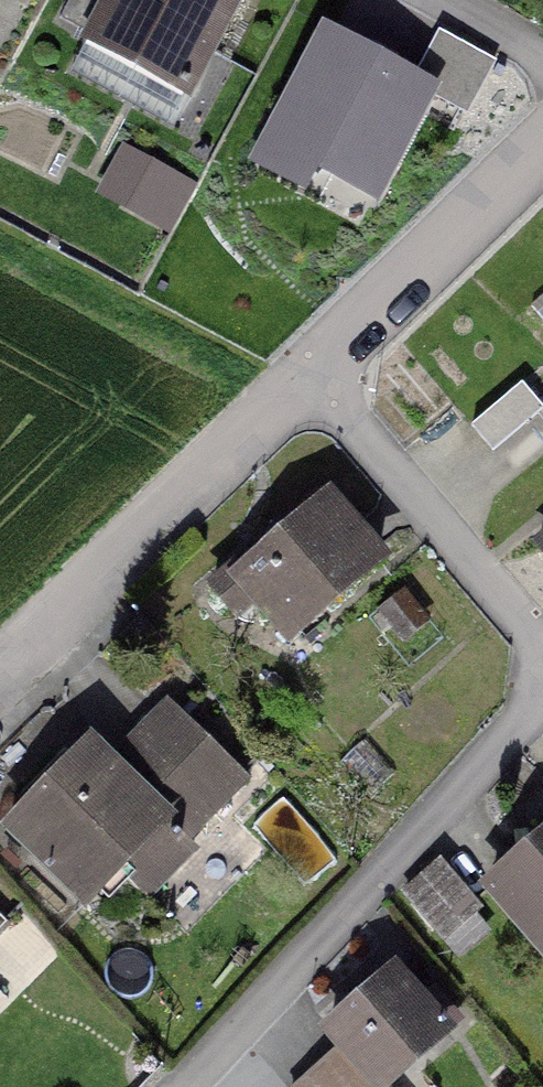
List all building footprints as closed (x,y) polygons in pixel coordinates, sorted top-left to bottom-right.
[(239,0),(111,0),(83,49),(187,106),(245,3),(239,0)] [(410,98),(334,65),(293,158),(369,192),(410,98)] [(526,386),(479,424),(501,451),(542,417),(542,407),(526,386)] [(326,515),(235,595),(288,655),(379,575),(326,515)] [(236,788),(166,718),(115,768),(186,838),(236,788)] [(82,758),(8,842),(94,916),(167,833),(82,758)] [(455,934),(484,908),(440,860),(411,886),(455,934)] [(500,904),(542,952),(542,866),(500,904)] [(9,922),(0,914),(0,931),(9,922)] [(375,1086),(394,1086),(449,1038),(403,985),(336,1043),(375,1086)] [(339,1067),(315,1086),(356,1086),(339,1067)]
